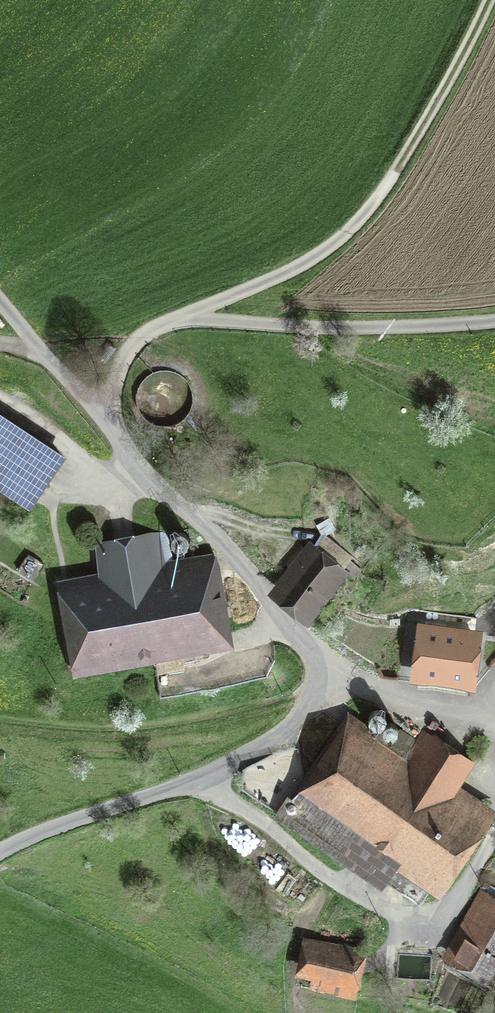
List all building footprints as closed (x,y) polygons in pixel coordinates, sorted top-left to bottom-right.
[(59,457),(0,417),(0,488),(26,506),(59,457)] [(69,592),(81,659),(154,645),(159,671),(201,663),(196,637),(217,633),(205,568),(174,574),(167,531),(104,542),(111,585),(69,592)] [(353,562),(327,537),(280,587),(306,611),(353,562)] [(467,689),(474,636),(424,630),(417,682),(467,689)] [(314,782),(305,775),(278,813),(378,882),(382,877),(417,901),(474,818),(442,796),(466,760),(422,730),(413,743),(384,723),(369,746),(349,732),(314,782)] [(455,955),(488,974),(494,962),(494,906),(487,901),(455,955)] [(362,967),(361,938),(309,940),(310,970),(362,967)]
